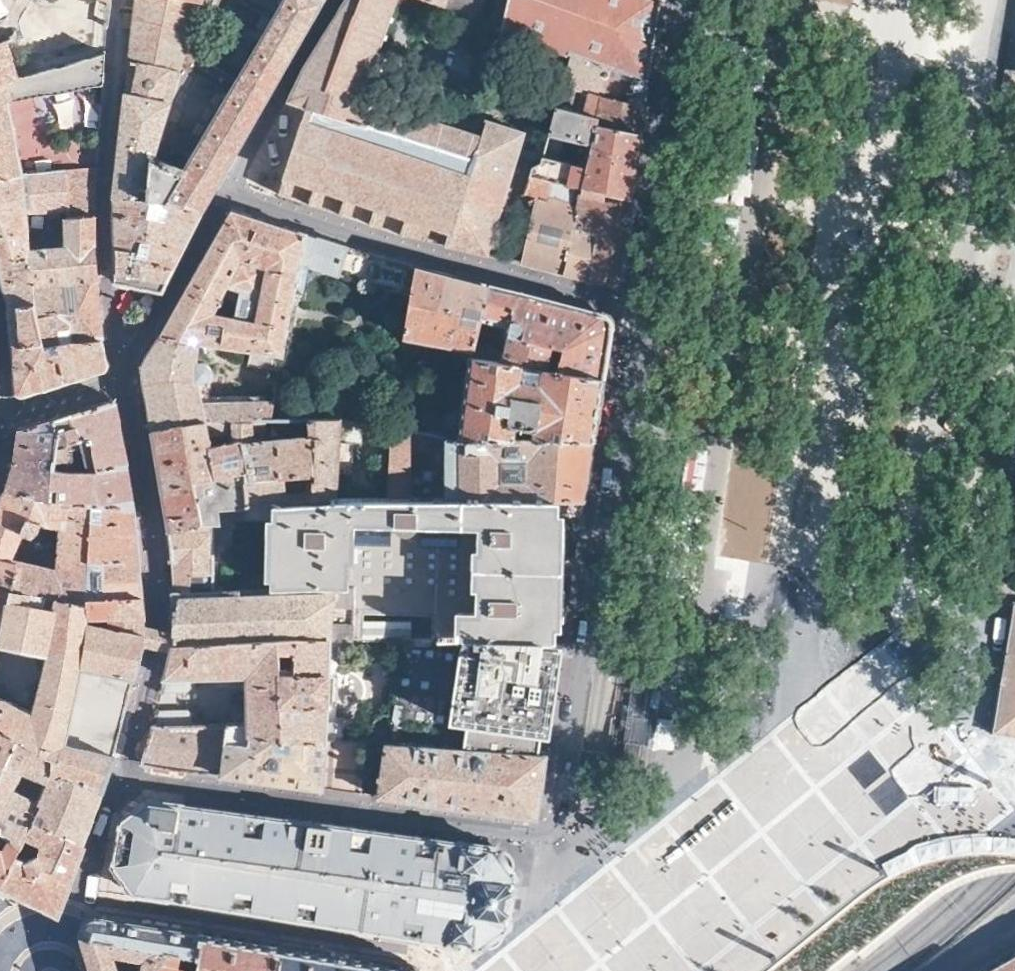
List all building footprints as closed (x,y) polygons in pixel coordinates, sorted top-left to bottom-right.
[(102,0),(95,15),(109,21),(116,7),(102,0)] [(193,149),(182,167),(154,158),(171,102),(125,92),(123,111),(120,137),(119,141),(116,171),(113,194),(146,195),(153,197),(166,201),(202,210),(205,204),(208,199),(219,180),(233,156),(260,109),(280,75),(323,0),(280,0),(193,149)] [(125,92),(171,102),(202,4),(187,0),(135,0),(125,92)] [(306,105),(353,119),(366,124),(367,122),(415,137),(451,149),(475,157),(470,173),(473,174),(454,233),(452,233),(448,245),(467,249),(488,255),(502,208),(526,129),(518,127),(518,126),(484,117),(483,120),(485,122),(481,132),(476,131),(448,122),(375,98),(373,102),(362,98),(364,90),(396,0),(345,0),(330,24),(301,72),(287,99),(306,105)] [(549,0),(496,0),(495,8),(492,19),(492,22),(493,23),(492,26),(519,36),(534,42),(549,47),(567,54),(568,49),(608,65),(613,67),(623,70),(638,74),(649,78),(652,62),(656,36),(643,32),(610,21),(559,3),(549,0)] [(559,3),(610,21),(643,32),(656,36),(659,16),(661,0),(549,0),(559,3)] [(519,36),(492,26),(488,40),(533,56),(529,67),(561,80),(567,54),(549,47),(534,42),(519,36)] [(23,171),(11,100),(10,98),(103,82),(105,46),(23,77),(11,36),(0,38),(0,175),(23,171)] [(587,90),(582,110),(599,115),(597,123),(641,131),(644,109),(649,78),(638,74),(623,70),(613,67),(608,65),(568,49),(567,54),(561,80),(561,83),(587,90)] [(62,100),(64,127),(80,126),(79,99),(62,100)] [(590,144),(580,186),(630,198),(635,169),(641,131),(597,123),(599,115),(582,110),(556,103),(548,131),(543,148),(541,154),(561,159),(560,160),(581,164),(586,143),(590,144)] [(88,104),(87,125),(102,125),(102,104),(88,104)] [(429,240),(448,245),(452,233),(454,233),(473,174),(470,173),(475,157),(451,149),(415,137),(367,122),(366,124),(353,119),(306,105),(292,150),(278,192),(317,205),(349,215),(353,217),(387,228),(402,233),(412,235),(429,240)] [(8,305),(35,300),(30,262),(28,245),(27,232),(43,230),(42,216),(58,215),(63,215),(94,212),(94,199),(96,164),(23,171),(0,175),(0,270),(1,273),(5,293),(8,305)] [(580,186),(529,174),(517,233),(511,260),(616,287),(623,241),(630,198),(580,186)] [(189,236),(202,210),(166,201),(163,214),(151,212),(153,197),(146,195),(113,194),(114,199),(114,223),(114,257),(115,281),(141,286),(163,289),(172,271),(185,244),(189,236)] [(172,313),(162,332),(194,338),(201,339),(256,348),(282,353),(284,338),(286,327),(287,317),(289,306),(291,295),(292,290),(297,270),(298,264),(300,256),(307,232),(299,229),(267,219),(229,207),(224,217),(214,236),(207,248),(198,265),(196,270),(186,287),(172,313)] [(30,262),(35,300),(44,342),(102,336),(102,329),(100,314),(100,311),(96,273),(94,245),(94,234),(94,212),(63,215),(63,243),(28,245),(30,262)] [(42,216),(43,230),(54,229),(54,222),(60,223),(58,215),(42,216)] [(297,270),(292,290),(303,292),(309,265),(371,284),(410,296),(415,264),(410,262),(382,255),(344,244),(314,234),(307,232),(300,256),(298,264),(297,270)] [(428,267),(415,264),(410,296),(402,336),(473,350),(481,315),(489,282),(474,278),(428,267)] [(489,282),(481,315),(510,321),(502,359),(534,364),(548,366),(554,345),(562,347),(558,368),(588,374),(603,376),(608,347),(612,323),(611,321),(609,316),(606,314),(562,302),(489,282)] [(106,349),(102,336),(44,342),(35,300),(8,305),(9,310),(13,362),(15,386),(15,389),(16,392),(18,393),(20,394),(22,394),(25,393),(68,379),(103,368),(105,367),(107,366),(107,363),(108,362),(108,360),(107,356),(106,349)] [(147,400),(151,427),(191,421),(198,419),(202,419),(206,418),(222,418),(242,418),(253,418),(269,418),(274,406),(273,398),(246,398),(220,399),(203,399),(199,380),(206,381),(207,380),(209,379),(210,377),(211,376),(212,374),(212,373),(213,370),(212,368),(212,366),(210,364),(209,362),(207,361),(205,360),(199,360),(198,348),(201,339),(194,338),(162,332),(158,339),(149,351),(141,364),(142,369),(146,395),(147,400)] [(396,391),(390,424),(426,429),(444,432),(443,435),(461,437),(461,436),(495,436),(505,437),(513,437),(515,423),(532,427),(530,438),(562,439),(579,440),(594,440),(596,427),(601,395),(603,376),(588,374),(558,368),(548,366),(534,364),(502,359),(472,354),(465,406),(434,401),(432,399),(409,395),(410,392),(416,393),(420,367),(454,373),(460,369),(462,355),(402,343),(398,383),(396,391)] [(67,499),(84,501),(101,502),(113,503),(129,505),(133,505),(132,497),(127,467),(118,415),(115,398),(68,412),(19,428),(15,447),(12,466),(4,489),(28,493),(45,496),(49,497),(67,499)] [(163,502),(168,531),(198,526),(202,519),(192,480),(229,473),(244,470),(245,497),(246,503),(274,502),(315,500),(337,498),(341,416),(332,416),(307,417),(308,433),(254,437),(253,418),(242,418),(222,418),(206,418),(202,419),(198,419),(191,421),(151,427),(154,442),(156,454),(159,474),(160,481),(163,502)] [(386,498),(560,498),(585,499),(586,491),(587,484),(592,455),(594,440),(579,440),(562,439),(530,438),(513,437),(505,437),(495,436),(461,436),(461,437),(443,435),(444,432),(426,429),(390,424),(386,498)] [(363,639),(397,638),(439,639),(439,637),(454,637),(454,636),(479,637),(501,637),(556,639),(556,626),(561,626),(562,580),(564,524),(564,510),(559,510),(560,498),(386,498),(337,498),(315,500),(274,502),(272,515),(266,515),(264,577),(270,577),(270,586),(215,588),(214,521),(221,521),(219,506),(246,505),(246,503),(245,497),(244,470),(229,473),(192,480),(202,519),(198,526),(168,531),(169,544),(170,555),(171,573),(173,589),(180,589),(181,594),(190,594),(190,573),(211,573),(211,593),(265,591),(283,590),(283,586),(304,585),(317,585),(323,584),(329,584),(336,584),(336,585),(354,584),(354,605),(354,621),(354,637),(363,637),(363,639)] [(45,496),(28,493),(4,489),(0,499),(0,585),(17,587),(31,590),(29,599),(52,603),(55,595),(87,601),(87,595),(141,593),(137,554),(133,505),(129,505),(113,503),(101,502),(84,501),(67,499),(49,497),(45,496)] [(172,628),(170,642),(227,640),(227,638),(327,636),(327,634),(332,633),(332,639),(353,640),(354,637),(354,621),(333,620),(333,604),(354,605),(354,584),(336,585),(325,585),(322,589),(283,590),(265,591),(211,593),(190,594),(181,594),(180,589),(173,589),(173,590),(170,590),(170,603),(175,603),(174,611),(172,628)] [(143,622),(141,593),(87,595),(87,601),(55,595),(52,603),(29,599),(31,590),(17,587),(0,585),(0,644),(45,652),(31,707),(7,695),(7,696),(0,708),(0,723),(33,744),(51,756),(51,770),(103,789),(104,785),(108,772),(113,756),(114,752),(124,711),(129,688),(133,670),(136,662),(141,642),(143,622)] [(1014,603),(991,731),(990,733),(1014,736),(1014,603)] [(159,625),(143,622),(141,642),(155,646),(169,649),(170,642),(172,628),(159,625)] [(328,743),(332,639),(332,633),(327,634),(327,636),(227,638),(227,640),(170,642),(169,649),(163,675),(193,676),(222,675),(245,674),(245,687),(245,720),(322,742),(322,743),(328,743)] [(557,684),(564,639),(556,639),(501,637),(495,681),(474,678),(479,637),(454,636),(454,637),(439,637),(439,639),(428,720),(429,726),(469,732),(478,736),(506,740),(505,747),(546,750),(548,739),(552,713),(557,684)] [(245,674),(222,675),(223,688),(245,687),(245,674)] [(615,742),(641,745),(651,678),(625,674),(615,742)] [(193,676),(163,675),(159,691),(187,692),(192,688),(193,687),(193,676)] [(220,768),(226,720),(191,721),(192,711),(187,708),(156,708),(154,715),(153,721),(148,738),(141,763),(178,768),(217,773),(218,768),(220,768)] [(245,720),(226,720),(220,768),(218,768),(217,773),(275,781),(324,788),(328,743),(322,743),(322,742),(245,720)] [(33,744),(0,723),(0,751),(8,756),(0,772),(0,780),(14,786),(14,785),(23,767),(45,779),(38,797),(37,799),(40,800),(36,808),(37,810),(33,817),(36,818),(44,818),(44,823),(65,833),(67,830),(76,834),(75,837),(83,841),(91,821),(91,820),(99,800),(103,789),(51,770),(51,756),(33,744)] [(383,738),(375,794),(535,816),(537,815),(537,813),(541,787),(546,750),(505,747),(492,746),(383,738)] [(0,751),(0,772),(8,756),(0,751)] [(13,851),(19,841),(22,842),(25,835),(33,817),(37,810),(36,808),(40,800),(37,799),(38,797),(14,785),(14,786),(0,780),(0,830),(7,835),(3,844),(0,843),(0,878),(13,851)] [(374,929),(408,934),(450,941),(479,945),(496,931),(507,922),(511,922),(517,875),(514,874),(494,844),(308,820),(148,799),(120,819),(116,842),(111,863),(123,879),(132,892),(183,900),(221,906),(254,911),(280,915),(293,917),(309,919),(345,925),(374,929)] [(33,817),(25,835),(40,842),(36,853),(27,856),(13,851),(0,878),(0,885),(7,888),(36,900),(57,910),(63,892),(72,870),(83,841),(75,837),(76,834),(67,830),(65,833),(44,823),(36,818),(33,817)] [(154,923),(100,913),(98,913),(97,913),(94,914),(91,914),(89,915),(86,917),(85,918),(83,920),(82,922),(80,926),(79,930),(79,933),(197,954),(201,930),(155,923),(154,923)] [(201,930),(197,954),(198,954),(196,970),(278,970),(285,943),(255,939),(249,938),(201,930)] [(81,940),(88,962),(90,970),(121,970),(115,953),(142,958),(139,970),(196,970),(198,954),(197,954),(79,933),(79,934),(80,936),(81,940)] [(285,943),(278,970),(427,970),(426,970),(425,969),(423,966),(420,964),(417,964),(414,963),(411,962),(407,963),(403,965),(404,962),(380,958),(348,953),(336,951),(285,943)] [(1014,952),(999,960),(987,967),(987,970),(1014,970),(1014,953),(1014,952)]
